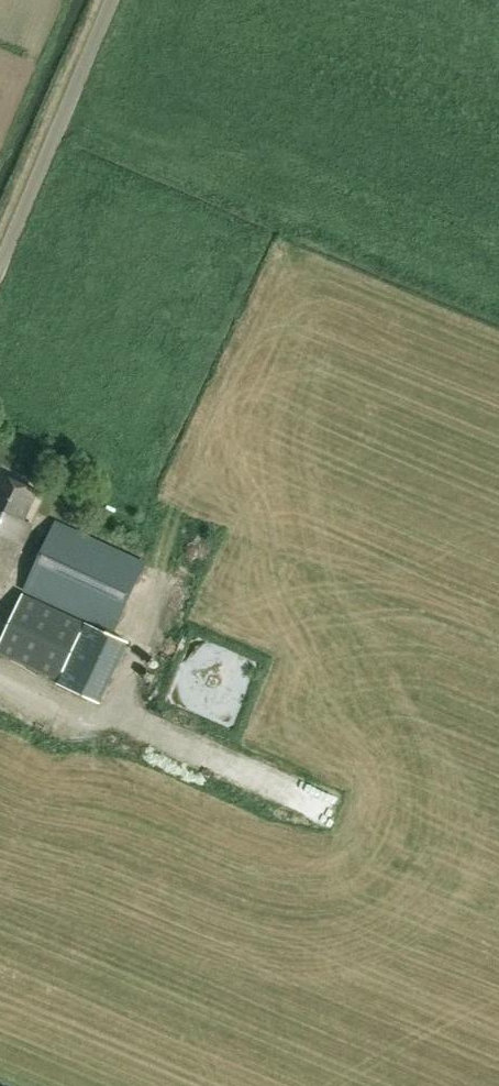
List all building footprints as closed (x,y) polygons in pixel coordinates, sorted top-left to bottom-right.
[(32,524),(24,521),(38,491),(2,475),(0,480),(0,589),(2,590),(32,524)] [(146,562),(55,520),(23,590),(114,633),(146,562)] [(85,621),(81,629),(28,601),(6,644),(61,673),(56,683),(100,703),(129,642),(85,621)]
